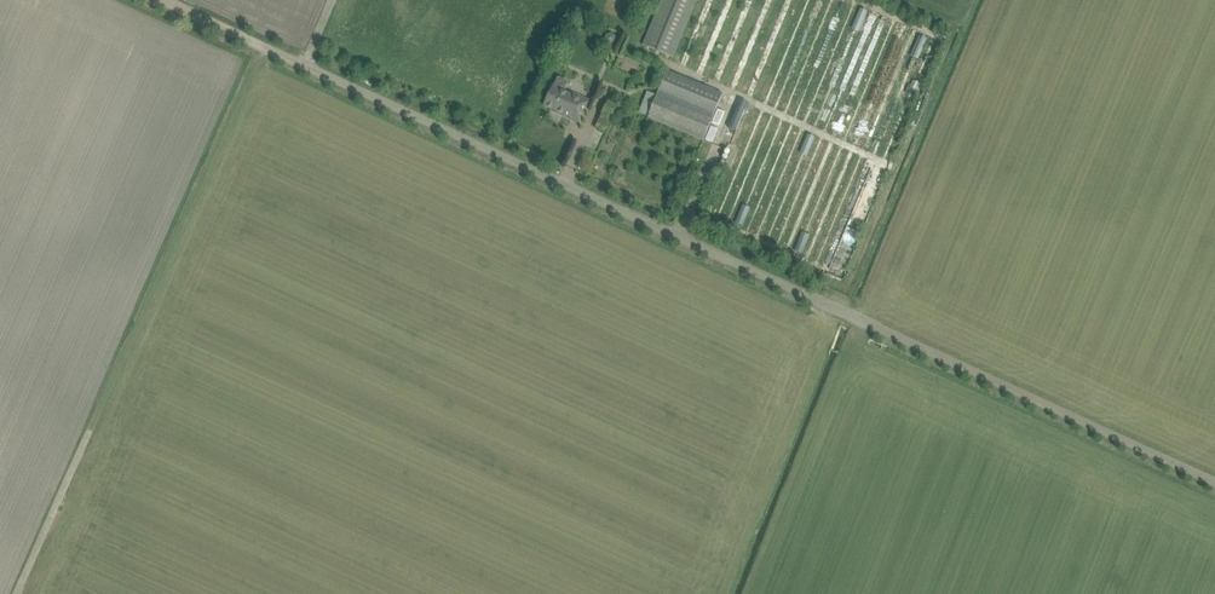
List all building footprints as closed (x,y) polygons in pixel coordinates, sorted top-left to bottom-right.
[(674,58),(698,0),(661,0),(642,45),(674,58)] [(778,13),(789,17),(796,0),(784,0),(778,13)] [(616,35),(611,33),(607,34),(605,38),(607,43),(611,45),(615,43),(617,39),(616,35)] [(653,104),(652,108),(645,105),(641,114),(648,117),(704,140),(714,117),(724,93),(667,70),(657,95),(650,92),(646,102),(653,104)] [(558,77),(554,87),(553,86),(544,105),(563,114),(562,116),(579,124),(590,101),(580,96),(579,98),(564,91),(568,83),(567,81),(559,77),(558,77)] [(863,186),(848,229),(863,235),(879,191),(863,186)]
